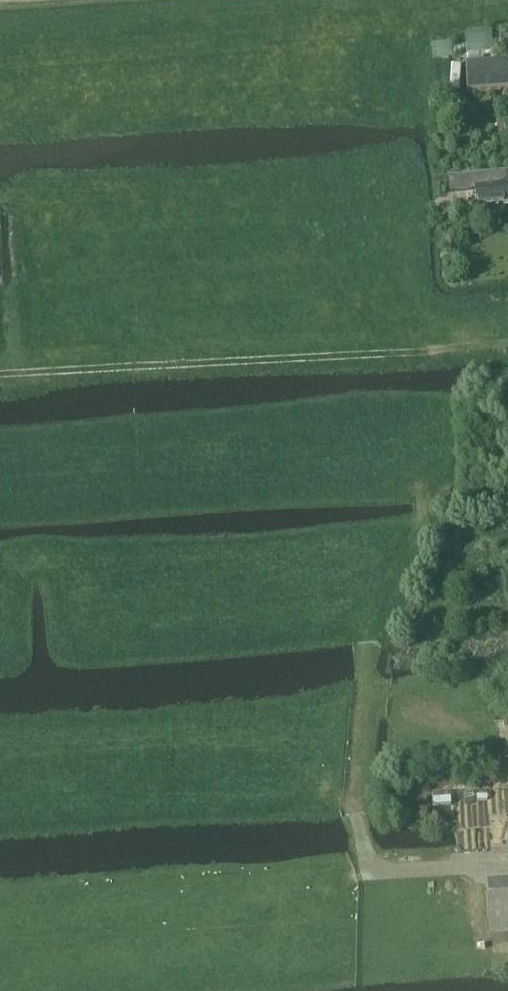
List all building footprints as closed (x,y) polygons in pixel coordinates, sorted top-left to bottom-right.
[(466,54),(493,52),(491,30),(465,32),(466,54)] [(468,91),(507,89),(507,63),(466,65),(468,91)] [(507,203),(507,177),(505,177),(504,173),(449,177),(451,190),(475,188),(476,206),(507,203)] [(487,884),(491,932),(507,931),(507,883),(487,884)]
